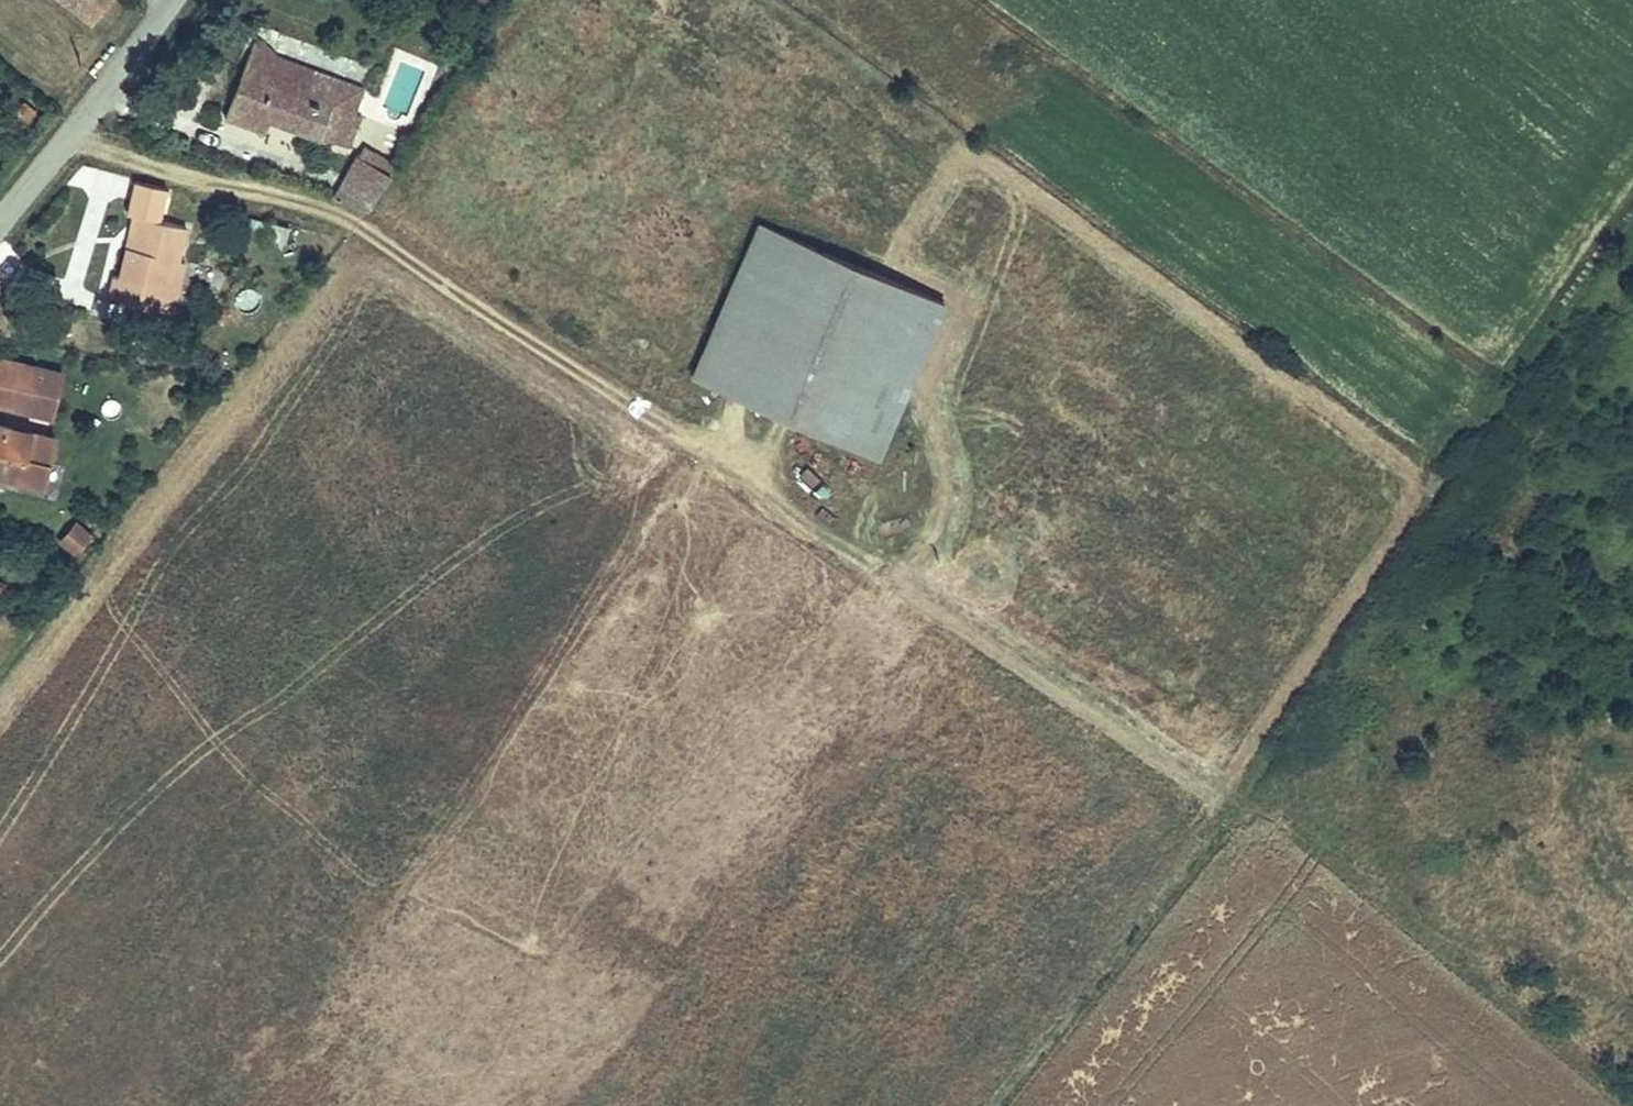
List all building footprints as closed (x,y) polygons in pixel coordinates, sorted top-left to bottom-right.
[(94,39),(123,0),(46,0),(94,39)] [(248,29),(219,119),(232,122),(236,113),(259,120),(262,109),(350,140),(359,114),(350,110),(359,87),(274,54),(248,29)] [(368,143),(363,153),(394,166),(398,156),(368,143)] [(358,151),(342,194),(376,206),(401,169),(394,166),(363,153),(358,151)] [(183,299),(190,267),(187,266),(193,236),(145,225),(138,253),(130,251),(123,285),(117,284),(113,301),(173,316),(177,297),(183,299)] [(758,229),(689,382),(870,466),(939,314),(758,229)] [(42,372),(0,361),(0,362),(0,404),(32,413),(42,372)] [(53,418),(63,378),(42,372),(32,413),(53,418)] [(0,475),(41,484),(51,443),(0,430),(0,475)] [(56,540),(73,556),(93,534),(76,519),(56,540)]
